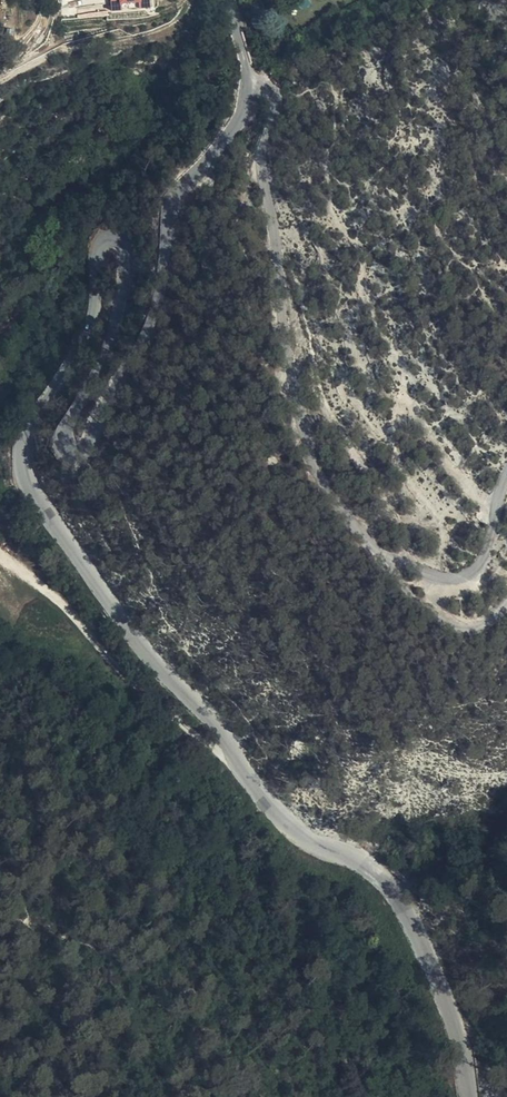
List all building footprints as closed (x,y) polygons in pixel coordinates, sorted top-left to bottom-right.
[(151,0),(112,0),(113,10),(151,7),(151,0)] [(4,492),(13,487),(9,479),(0,484),(0,487),(4,492)]
